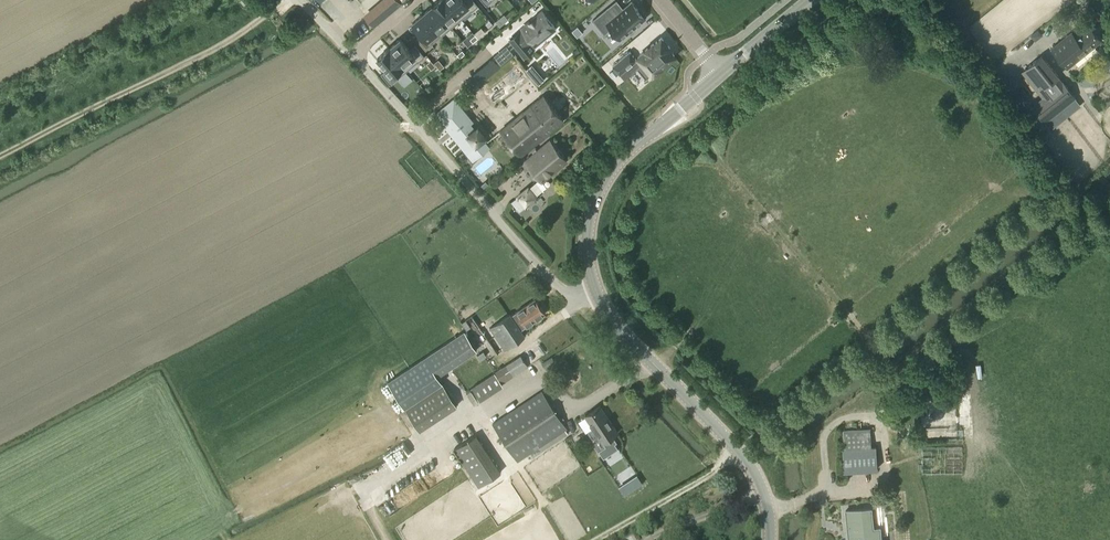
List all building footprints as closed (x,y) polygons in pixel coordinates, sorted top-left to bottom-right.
[(374,24),(400,2),(398,0),(379,0),(364,13),(374,24)] [(433,5),(448,23),(458,15),(446,0),(440,0),(433,5)] [(458,15),(469,6),(472,10),(478,5),(473,0),(446,0),(458,15)] [(617,0),(593,20),(604,34),(611,28),(620,39),(629,31),(631,34),(639,27),(637,25),(645,18),(645,17),(647,15),(640,7),(638,9),(632,2),(623,8),(622,7),(620,9),(615,3),(617,1),(617,0)] [(433,5),(423,14),(438,32),(448,23),(433,5)] [(522,31),(511,40),(526,57),(538,48),(537,46),(557,29),(543,13),(531,23),(532,25),(523,33),(522,31)] [(416,38),(425,49),(431,44),(428,40),(438,32),(423,14),(413,23),(422,34),(416,38)] [(1052,48),(1067,67),(1101,40),(1089,25),(1075,36),(1072,32),(1052,48)] [(578,26),(572,31),(577,37),(583,32),(578,26)] [(481,27),(474,34),(475,35),(478,38),(485,32),(481,27)] [(643,64),(637,68),(646,79),(651,74),(652,74),(653,73),(654,74),(661,68),(661,67),(674,55),(669,49),(670,48),(661,38),(653,44),(645,50),(646,51),(638,57),(643,64)] [(401,39),(389,48),(404,66),(415,57),(419,61),(424,56),(415,46),(410,50),(401,39)] [(389,48),(377,58),(387,70),(382,74),(390,85),(396,80),(392,76),(404,66),(389,48)] [(630,51),(613,66),(620,74),(637,60),(630,51)] [(1029,65),(1029,66),(1023,71),(1039,91),(1043,96),(1032,106),(1045,122),(1076,97),(1063,81),(1060,83),(1056,78),(1059,76),(1042,55),(1029,65)] [(430,60),(426,64),(431,70),(435,66),(430,60)] [(439,60),(434,63),(439,70),(444,66),(439,60)] [(516,66),(505,76),(514,88),(522,81),(521,80),(525,77),(516,66)] [(615,69),(610,73),(614,77),(619,73),(615,69)] [(541,75),(535,80),(538,84),(544,79),(541,75)] [(505,76),(497,82),(507,94),(514,88),(505,76)] [(497,82),(489,89),(491,91),(497,98),(499,101),(507,94),(497,82)] [(565,120),(544,94),(500,129),(522,155),(565,120)] [(459,110),(443,124),(448,131),(451,129),(469,151),(483,139),(487,136),(478,126),(474,129),(470,123),(459,110)] [(568,161),(550,139),(524,160),(543,182),(568,161)] [(520,210),(525,205),(543,191),(536,182),(513,201),(520,210)] [(519,310),(520,310),(511,316),(510,314),(489,328),(505,350),(525,336),(518,325),(523,322),(526,326),(545,313),(535,299),(519,310)] [(466,320),(462,323),(466,330),(471,327),(466,320)] [(464,331),(427,356),(439,375),(476,350),(464,331)] [(480,360),(486,356),(483,351),(477,355),(480,360)] [(521,355),(494,373),(502,384),(528,366),(521,355)] [(387,383),(404,409),(442,384),(437,376),(439,375),(427,356),(387,383)] [(502,384),(494,373),(471,388),(479,400),(502,384)] [(419,431),(457,406),(442,384),(404,409),(419,431)] [(541,391),(492,424),(517,461),(567,429),(541,391)] [(601,441),(602,443),(618,433),(600,406),(584,416),(593,429),(588,432),(595,442),(596,442),(598,444),(601,441)] [(845,448),(842,449),(844,471),(877,469),(876,446),(871,446),(870,428),(843,430),(845,448)] [(477,435),(454,450),(479,487),(501,472),(477,435)] [(637,475),(619,487),(625,495),(643,483),(637,475)] [(880,526),(874,527),(871,507),(846,510),(849,534),(852,533),(853,539),(882,539),(880,526)]
